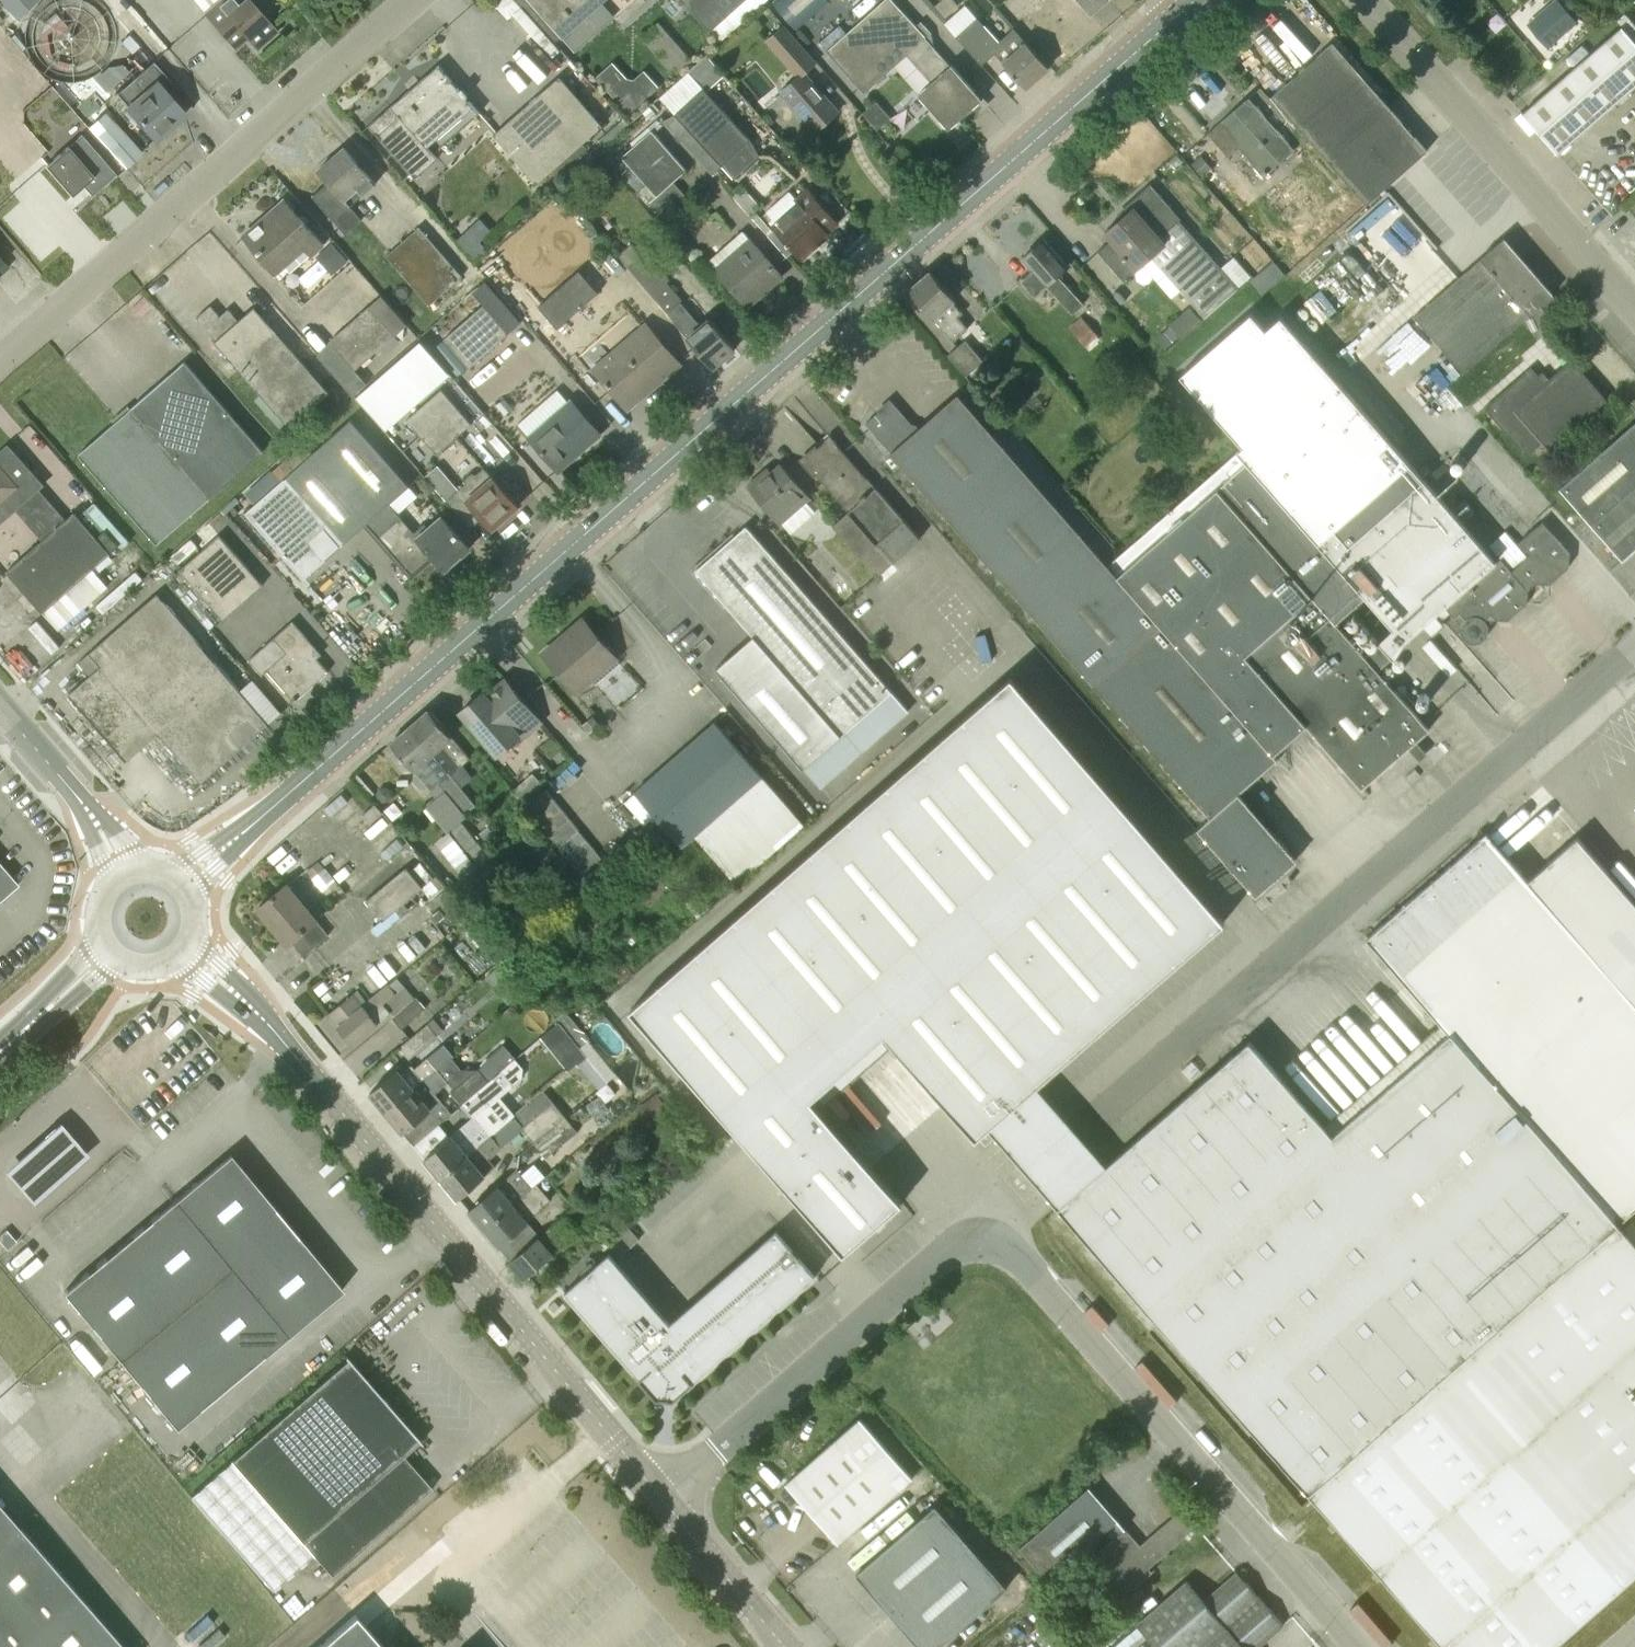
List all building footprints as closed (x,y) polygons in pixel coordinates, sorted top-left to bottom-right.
[(18,16),(39,0),(2,0),(17,16),(18,16)] [(235,0),(222,0),(206,14),(232,44),(244,34),(258,51),(280,32),(252,0),(246,0),(240,6),(235,0)] [(605,0),(532,0),(563,36),(605,0)] [(744,0),(683,0),(710,30),(744,0)] [(796,29),(829,0),(776,0),(773,2),(796,29)] [(926,37),(892,0),(884,0),(827,51),(864,93),(908,55),(932,82),(918,94),(949,129),(982,99),(951,64),(950,66),(926,37)] [(1109,0),(1078,0),(1091,16),(1109,0)] [(1577,21),(1558,0),(1530,24),(1549,46),(1577,21)] [(1003,45),(978,17),(961,33),(976,49),(986,61),(995,53),(1002,62),(1026,88),(1049,67),(1018,32),(1003,45)] [(670,60),(685,45),(662,20),(646,34),(670,60)] [(816,131),(838,112),(804,73),(817,62),(804,48),(793,35),(784,24),(768,39),(800,76),(782,91),(816,131)] [(1634,88),(1634,38),(1625,26),(1525,114),(1559,154),(1634,88)] [(801,28),(793,35),(804,48),(812,41),(801,28)] [(1289,115),(1307,137),(1366,204),(1427,150),(1333,42),(1271,96),(1277,103),(1289,115)] [(645,70),(634,79),(628,78),(613,62),(596,77),(629,114),(660,87),(645,70)] [(107,66),(94,77),(106,91),(129,71),(122,63),(112,72),(107,66)] [(369,125),(415,178),(438,158),(434,154),(480,113),(466,97),(469,95),(462,87),(460,90),(438,65),(369,125)] [(155,138),(182,113),(144,69),(116,93),(155,138)] [(537,183),(539,181),(603,126),(560,77),(494,134),(537,183)] [(1268,172),(1307,137),(1271,96),(1262,86),(1207,133),(1229,158),(1239,148),(1261,173),(1262,171),(1266,175),(1269,173),(1268,172)] [(735,178),(761,155),(751,139),(704,87),(675,114),(665,120),(714,173),(722,165),(735,178)] [(97,136),(125,168),(143,152),(115,120),(97,136)] [(114,174),(81,136),(71,125),(57,137),(67,148),(47,165),(71,193),(83,183),(91,193),(114,174)] [(651,201),(675,181),(687,170),(652,130),(622,156),(647,185),(641,190),(651,201)] [(363,195),(377,184),(345,147),(319,169),(345,200),(346,199),(352,206),(363,194),(363,195)] [(1203,177),(1213,167),(1201,155),(1191,165),(1203,177)] [(675,181),(651,201),(664,215),(687,195),(675,181)] [(1204,317),(1236,289),(1239,287),(1212,257),(1179,219),(1181,218),(1152,184),(1126,207),(1130,212),(1105,233),(1112,240),(1099,252),(1126,280),(1153,255),(1204,317)] [(801,258),(829,235),(827,233),(838,224),(808,190),(797,200),(800,204),(774,227),(801,258)] [(264,217),(244,235),(278,273),(286,266),(292,272),(311,255),(312,257),(325,246),(287,203),(267,220),(264,217)] [(463,276),(420,227),(387,256),(436,311),(481,270),(476,265),(463,276)] [(747,304),(781,275),(749,238),(715,267),(747,304)] [(1553,295),(1504,238),(1413,316),(1464,372),(1553,295)] [(1084,304),(1058,276),(1069,266),(1044,239),(1023,258),(1034,270),(1019,283),(1032,298),(1037,293),(1047,286),(1073,314),(1084,304)] [(643,255),(633,243),(619,255),(629,267),(714,367),(736,348),(710,317),(701,325),(687,309),(682,302),(684,300),(667,280),(669,278),(647,252),(643,255)] [(344,257),(329,270),(333,275),(349,262),(344,257)] [(558,328),(599,293),(580,271),(539,306),(558,328)] [(953,341),(969,328),(958,315),(962,312),(954,303),(957,300),(935,274),(913,293),(953,341)] [(484,304),(444,338),(469,368),(508,332),(484,304)] [(220,316),(210,305),(196,317),(216,340),(215,341),(290,427),(306,412),(313,420),(327,409),(320,400),(329,392),(254,307),(239,320),(229,308),(220,316)] [(355,369),(395,335),(370,306),(330,341),(355,369)] [(1271,329),(1269,330),(1255,314),(1185,377),(1245,446),(1107,564),(1119,574),(1131,564),(1248,462),(1319,542),(1410,463),(1286,317),(1271,329)] [(1086,347),(1099,336),(1082,316),(1069,327),(1086,347)] [(680,363),(645,322),(609,352),(605,347),(588,362),(592,367),(627,409),(680,363)] [(427,334),(362,391),(392,426),(457,369),(427,334)] [(965,376),(983,360),(966,339),(948,354),(965,376)] [(1607,398),(1572,359),(1545,382),(1531,367),(1485,408),(1526,456),(1542,442),(1549,449),(1607,398)] [(158,545),(264,451),(185,361),(132,408),(79,454),(158,545)] [(437,453),(471,423),(441,389),(407,419),(437,453)] [(878,411),(865,423),(1110,702),(1190,632),(1131,564),(1119,574),(1107,564),(957,396),(916,430),(893,404),(878,411)] [(504,398),(497,405),(505,414),(512,407),(504,398)] [(572,402),(530,438),(555,466),(580,444),(583,448),(600,434),(572,402)] [(304,578),(365,524),(389,503),(409,485),(371,441),(352,419),(313,453),(303,442),(245,493),(256,504),(246,512),(265,533),(257,540),(274,560),(282,553),(304,578)] [(1634,548),(1634,422),(1559,487),(1622,560),(1634,548)] [(866,478),(830,436),(803,459),(848,511),(833,524),(878,576),(921,538),(868,477),(866,478)] [(43,486),(5,444),(0,448),(0,523),(43,486)] [(1197,828),(1257,895),(1298,859),(1239,792),(1278,758),(1274,753),(1307,724),(1362,787),(1429,729),(1377,669),(1393,655),(1380,641),(1365,655),(1336,622),(1365,595),(1319,542),(1248,462),(1131,564),(1190,632),(1111,703),(1210,817),(1197,828)] [(1365,595),(1404,641),(1445,606),(1496,561),(1410,463),(1319,542),(1365,595)] [(810,497),(781,465),(768,477),(763,472),(748,485),(774,514),(789,501),(796,509),(810,497)] [(518,506),(492,477),(485,468),(476,475),(473,473),(466,478),(468,482),(446,500),(452,507),(470,528),(483,517),(493,528),(518,506)] [(398,514),(389,503),(365,524),(383,544),(406,523),(398,514)] [(57,631),(107,587),(92,569),(110,553),(72,511),(2,572),(57,631)] [(417,535),(393,556),(411,577),(434,556),(445,569),(470,547),(441,514),(417,535)] [(1500,557),(1496,561),(1445,606),(1455,617),(1460,612),(1465,618),(1462,624),(1461,630),(1463,636),(1468,641),(1475,642),(1481,641),(1486,637),(1488,631),(1488,624),(1495,618),(1508,619),(1527,602),(1528,589),(1536,582),(1550,583),(1569,566),(1570,553),(1542,521),(1519,542),(1529,554),(1511,570),(1500,557)] [(842,735),(892,691),(747,525),(696,569),(754,635),(716,667),(803,766),(840,734),(842,735)] [(223,618),(250,596),(263,584),(220,535),(181,569),(223,618)] [(91,675),(69,694),(127,761),(159,733),(201,781),(268,724),(157,594),(79,662),(91,675)] [(621,661),(617,657),(584,618),(543,653),(576,692),(590,680),(594,684),(621,661)] [(257,652),(250,658),(263,673),(267,669),(294,701),(328,671),(317,658),(321,655),(293,621),(263,646),(261,644),(255,649),(257,652)] [(630,1008),(843,1252),(902,1201),(811,1097),(885,1033),(976,1137),(1225,920),(1011,676),(630,1008)] [(539,719),(508,681),(488,698),(483,692),(462,710),(498,754),(539,719)] [(412,725),(475,804),(476,804),(463,788),(475,778),(463,764),(471,758),(453,738),(454,737),(430,709),(427,711),(424,711),(420,715),(420,718),(412,725)] [(600,724),(593,715),(583,724),(591,733),(600,724)] [(645,818),(653,811),(683,846),(695,835),(737,884),(804,825),(716,723),(636,792),(628,799),(645,818)] [(465,813),(475,804),(412,725),(401,734),(398,734),(394,737),(394,740),(391,743),(417,772),(416,781),(421,787),(428,787),(437,797),(426,805),(448,833),(437,842),(464,876),(477,865),(467,851),(468,850),(479,864),(476,867),(488,880),(499,869),(488,857),(490,856),(455,813),(461,808),(465,813)] [(542,745),(553,758),(562,750),(551,737),(542,745)] [(527,776),(513,789),(524,801),(538,789),(527,776)] [(388,801),(392,796),(392,790),(387,786),(381,786),(376,791),(377,797),(382,802),(388,801)] [(555,800),(546,789),(526,806),(534,816),(555,800)] [(563,810),(555,800),(534,816),(543,826),(563,810)] [(371,823),(383,812),(375,803),(363,814),(371,823)] [(571,820),(563,810),(543,826),(551,837),(571,820)] [(580,830),(571,820),(551,837),(560,847),(580,830)] [(496,834),(489,825),(480,832),(488,841),(496,834)] [(527,842),(546,863),(558,853),(539,832),(527,842)] [(1634,1248),(1634,1240),(1619,1222),(1634,1208),(1634,903),(1578,837),(1528,880),(1487,833),(1367,937),(1447,1029),(1393,1077),(1583,1294),(1634,1248)] [(595,848),(587,838),(567,855),(575,865),(595,848)] [(603,859),(595,848),(575,865),(583,875),(603,859)] [(612,869),(603,859),(583,875),(592,885),(612,869)] [(314,877),(325,868),(320,860),(308,870),(314,877)] [(20,883),(0,861),(0,900),(20,883)] [(434,878),(421,862),(411,871),(407,866),(365,900),(382,920),(372,929),(377,935),(410,908),(405,903),(423,888),(431,897),(445,884),(437,875),(434,878)] [(620,879),(612,869),(592,885),(600,895),(620,879)] [(304,955),(329,934),(318,921),(287,883),(258,907),(288,944),(292,941),(304,955)] [(497,963),(506,956),(490,936),(481,943),(497,963)] [(405,986),(397,977),(389,983),(388,983),(367,1001),(358,989),(329,1013),(353,1044),(378,1023),(391,1012),(395,1016),(393,1018),(402,1028),(426,1007),(417,997),(415,998),(405,986)] [(523,1005),(532,998),(528,992),(519,1000),(523,1005)] [(576,1043),(580,1047),(590,1039),(567,1011),(558,1018),(576,1043)] [(409,1059),(444,1029),(434,1017),(400,1047),(409,1059)] [(1583,1294),(1393,1077),(1329,1132),(1249,1040),(1121,1151),(1074,1193),(1058,1207),(1307,1493),(1308,1492),(1329,1516),(1583,1294)] [(438,1069),(450,1058),(438,1045),(426,1056),(427,1057),(415,1068),(411,1064),(402,1072),(399,1068),(370,1092),(386,1111),(438,1069)] [(585,1054),(575,1063),(577,1065),(578,1064),(599,1089),(613,1077),(608,1071),(603,1076),(585,1054)] [(520,1060),(516,1057),(462,1104),(472,1117),(450,1136),(424,1158),(440,1177),(491,1134),(476,1116),(523,1078),(525,1069),(520,1060)] [(386,1111),(404,1132),(441,1099),(435,1092),(448,1081),(438,1069),(386,1111)] [(451,1091),(462,1104),(489,1081),(478,1069),(454,1088),(451,1091)] [(1121,1151),(1052,1072),(1005,1114),(1074,1193),(1121,1151)] [(679,1104),(666,1087),(659,1093),(658,1092),(637,1108),(652,1127),(672,1111),(672,1110),(679,1104)] [(597,1099),(603,1094),(600,1090),(599,1089),(593,1094),(597,1099)] [(534,1140),(565,1116),(553,1100),(538,1113),(528,1102),(491,1134),(440,1177),(458,1199),(486,1175),(486,1174),(495,1167),(490,1159),(503,1148),(502,1147),(524,1129),(534,1140)] [(565,1116),(534,1140),(547,1157),(578,1131),(565,1116)] [(63,1120),(8,1168),(36,1200),(91,1152),(63,1120)] [(233,1157),(179,1202),(234,1269),(288,1223),(233,1157)] [(482,1227),(531,1187),(526,1182),(528,1180),(518,1168),(468,1210),(475,1218),(474,1221),(478,1225),(481,1225),(482,1227)] [(531,1187),(482,1227),(486,1232),(486,1235),(489,1239),(492,1239),(499,1247),(530,1221),(528,1219),(551,1200),(537,1183),(531,1187)] [(599,1235),(626,1213),(614,1200),(587,1222),(599,1235)] [(234,1269),(179,1202),(126,1247),(180,1314),(234,1269)] [(525,1278),(525,1277),(555,1253),(578,1231),(565,1215),(511,1261),(514,1265),(514,1268),(519,1273),(522,1274),(525,1278)] [(288,1223),(234,1269),(288,1334),(343,1289),(288,1223)] [(638,1239),(623,1223),(605,1238),(620,1255),(638,1239)] [(17,1241),(6,1229),(0,1235),(0,1241),(7,1249),(17,1241)] [(565,1291),(657,1397),(675,1398),(817,1274),(778,1229),(671,1321),(610,1252),(565,1291)] [(180,1314),(126,1247),(66,1294),(67,1295),(122,1362),(180,1314)] [(1583,1294),(1329,1516),(1443,1646),(1553,1646),(1634,1576),(1634,1248),(1583,1294)] [(235,1379),(288,1334),(234,1269),(180,1314),(235,1379)] [(122,1362),(176,1427),(235,1379),(180,1314),(122,1362)] [(422,1442),(346,1355),(345,1356),(347,1358),(190,1496),(272,1590),(313,1554),(332,1575),(433,1487),(404,1454),(419,1441),(421,1443),(422,1442)] [(839,1541),(913,1476),(861,1417),(787,1482),(839,1541)] [(1149,1567),(1197,1525),(1182,1508),(1141,1544),(1088,1488),(1019,1545),(1048,1579),(1106,1529),(1114,1537),(1090,1558),(1123,1597),(1153,1571),(1149,1567)] [(892,1614),(972,1545),(936,1503),(857,1572),(892,1614)] [(21,1526),(0,1544),(0,1646),(126,1646),(21,1526)] [(892,1614),(921,1646),(937,1646),(1008,1586),(972,1545),(892,1614)] [(1260,1597),(1237,1570),(1204,1599),(1187,1579),(1137,1623),(1158,1646),(1203,1646),(1260,1597)] [(1203,1646),(1257,1646),(1284,1624),(1260,1597),(1203,1646)] [(317,1646),(384,1646),(355,1613),(317,1646)]
